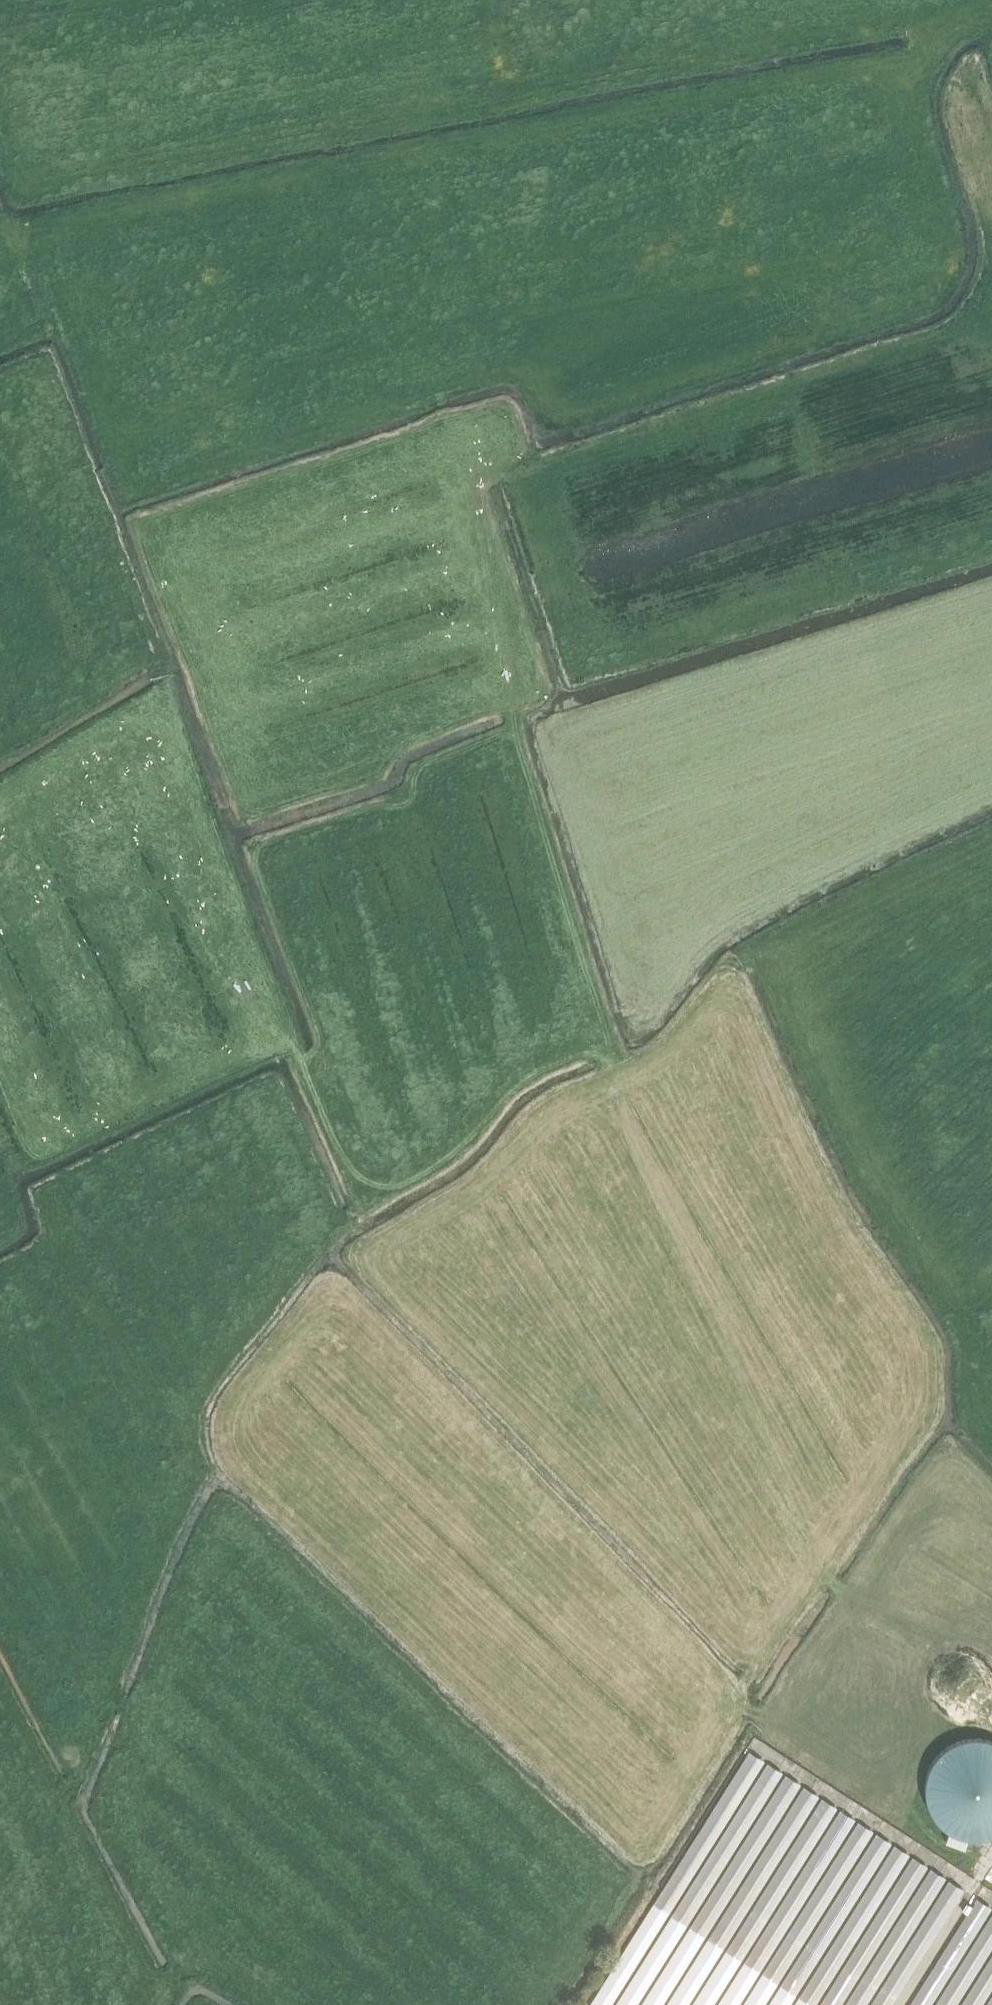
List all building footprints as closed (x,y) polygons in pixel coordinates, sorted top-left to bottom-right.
[(951,1745),(946,1749),(941,1753),(936,1758),(932,1763),(929,1769),(927,1775),(925,1781),(925,1787),(925,1794),(926,1800),(928,1807),(930,1813),(934,1818),(938,1823),(942,1828),(947,1832),(953,1835),(957,1837),(964,1838),(970,1839),(976,1840),(983,1839),(989,1838),(991,1837),(991,1742),(989,1741),(983,1740),(976,1739),(970,1739),(963,1740),(957,1742),(951,1745)] [(587,2004),(880,2004),(951,1879),(931,1868),(926,1876),(911,1855),(912,1853),(893,1843),(904,1823),(862,1852),(875,1829),(857,1819),(858,1818),(839,1807),(840,1806),(822,1796),(822,1795),(803,1784),(804,1783),(733,1743),(587,2004)] [(969,1891),(902,2004),(991,2004),(991,1904),(969,1891)]
